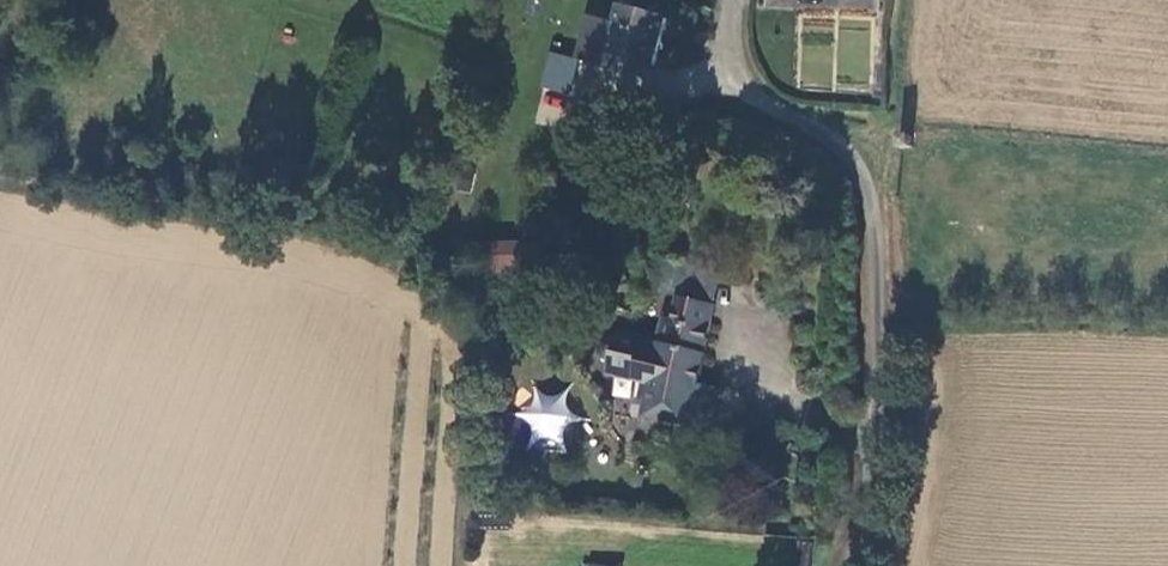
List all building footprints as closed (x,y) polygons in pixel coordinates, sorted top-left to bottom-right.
[(674,22),(623,8),(618,27),(591,20),(578,65),(633,80),(640,55),(663,61),(674,22)] [(568,94),(573,55),(546,51),(541,90),(568,94)] [(901,149),(916,150),(917,132),(910,132),(902,131),(901,149)] [(550,241),(486,243),(487,280),(551,277),(550,241)] [(723,271),(662,259),(656,290),(676,294),(719,303),(723,271)] [(637,405),(643,407),(640,421),(714,435),(724,387),(703,383),(719,303),(676,294),(672,316),(662,314),(657,338),(622,331),(620,342),(605,345),(602,361),(609,367),(607,376),(641,383),(637,405)]
